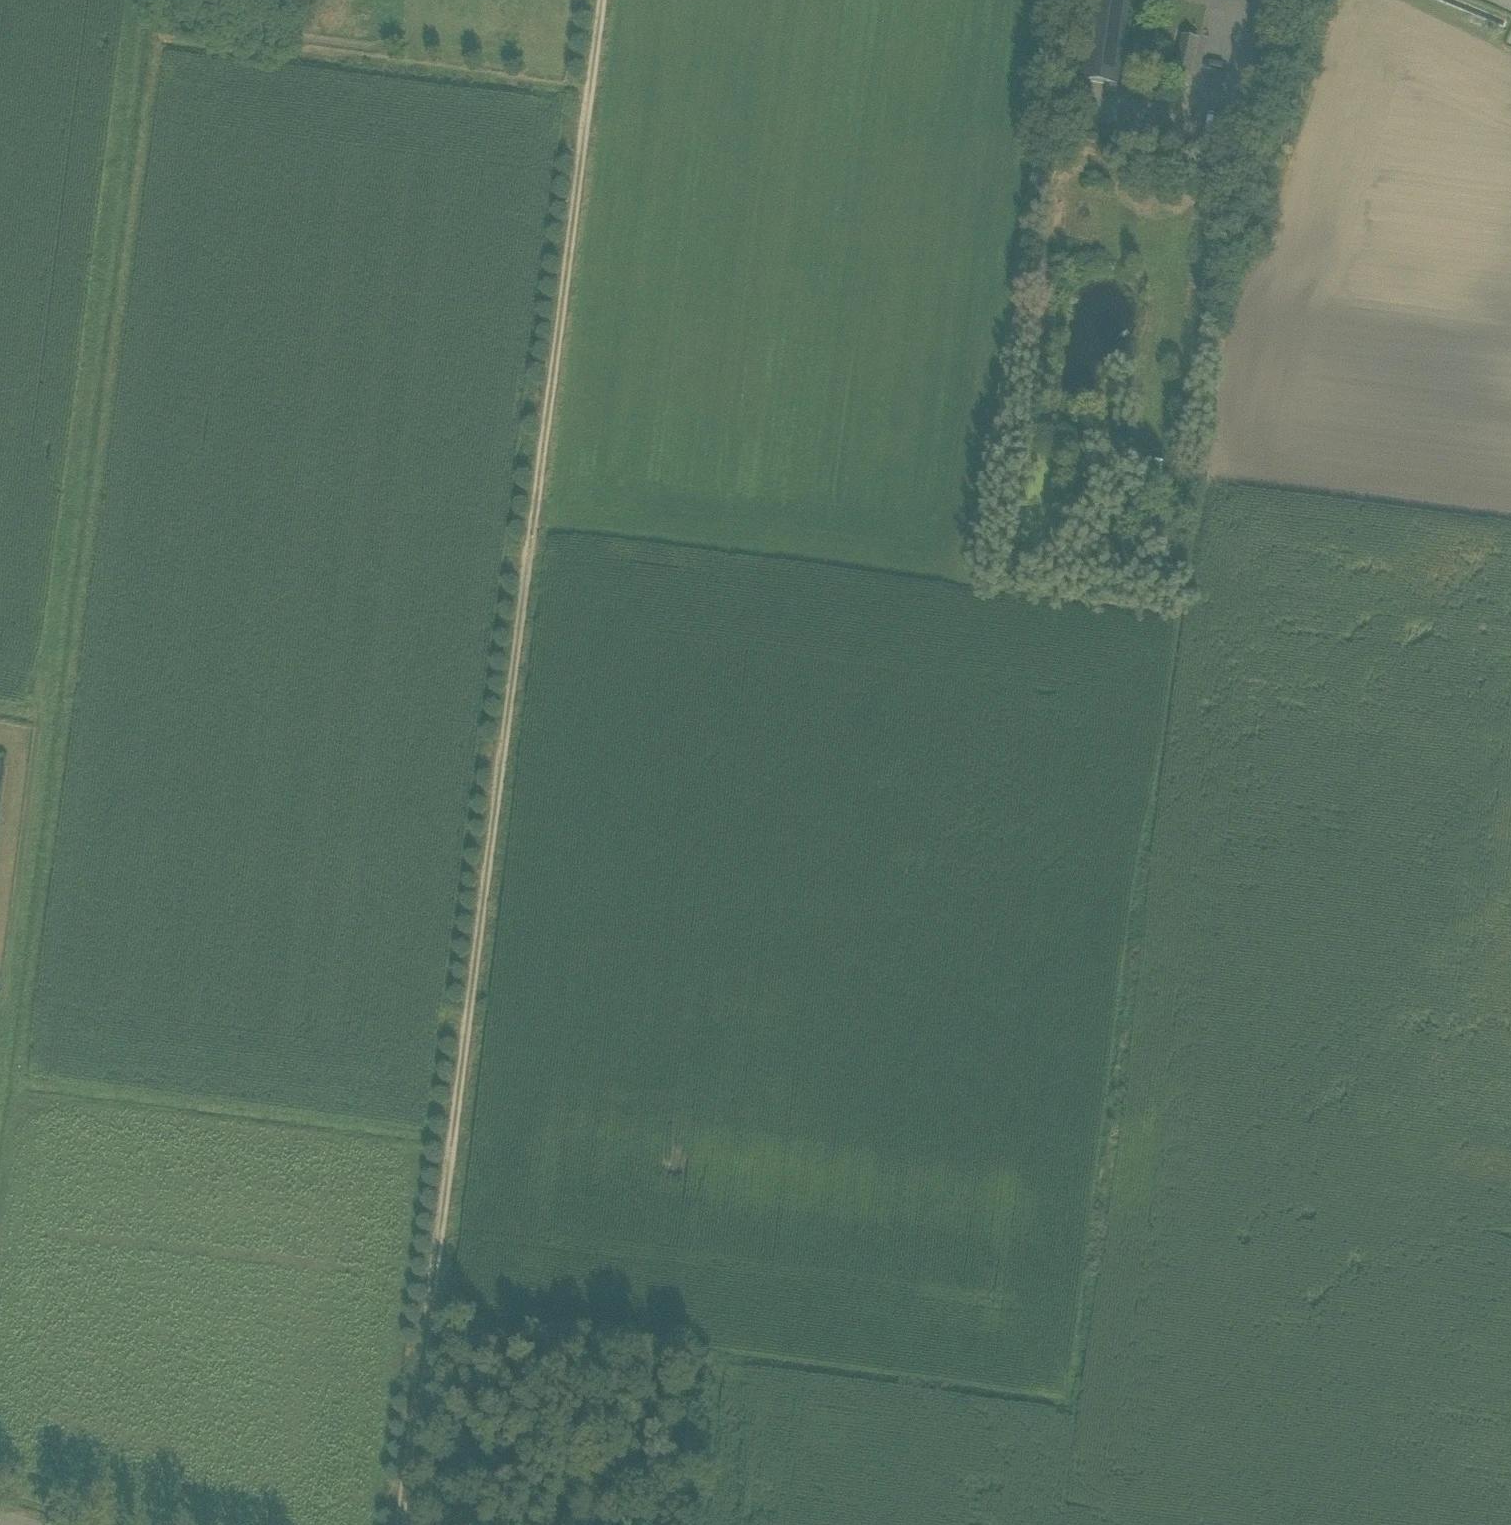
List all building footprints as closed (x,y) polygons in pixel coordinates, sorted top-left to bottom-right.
[(1081,79),(1118,84),(1130,0),(1092,0),(1081,79)] [(1194,67),(1176,63),(1173,76),(1191,80),(1194,67)]
